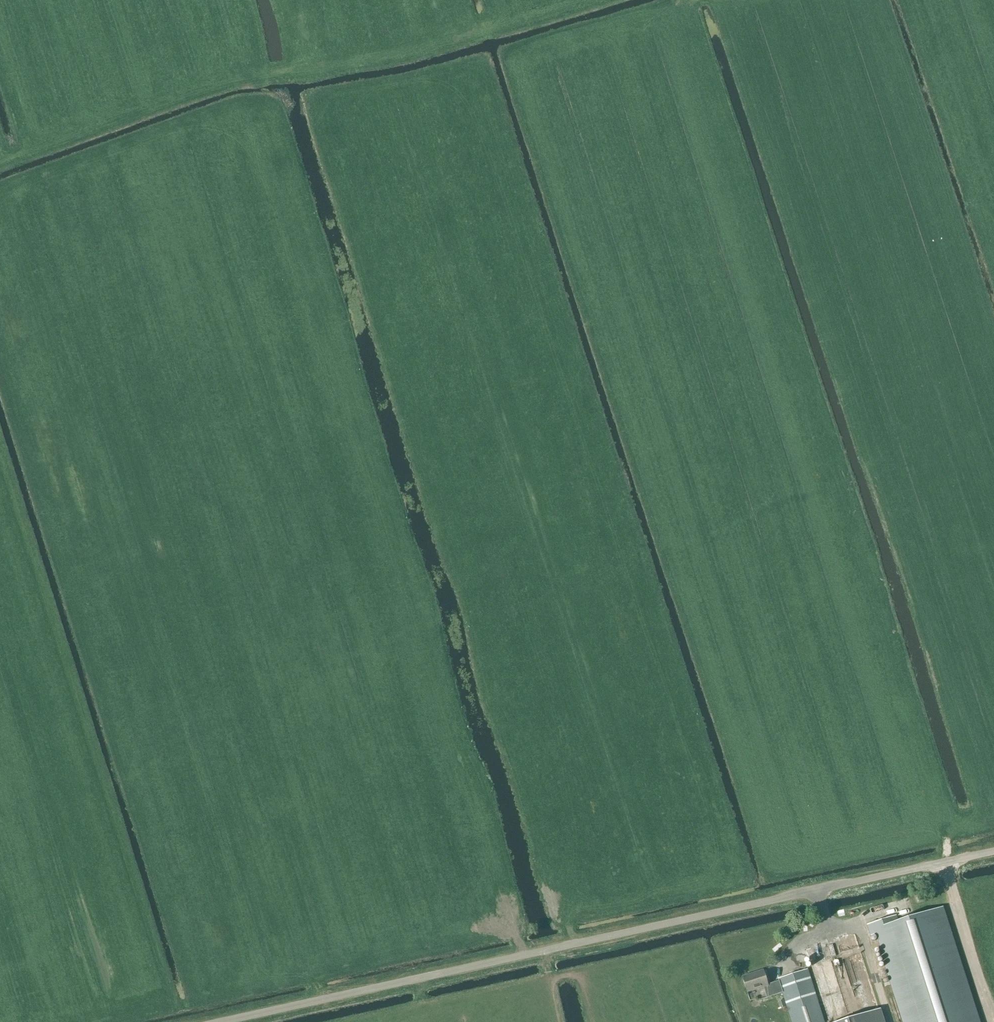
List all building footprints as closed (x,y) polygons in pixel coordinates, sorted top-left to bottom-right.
[(896,916),(867,925),(871,936),(876,934),(904,1021),(978,1021),(942,908),(898,922),(896,916)] [(855,935),(807,950),(829,1021),(883,1021),(855,935)] [(755,969),(734,975),(738,986),(744,984),(747,992),(763,987),(767,997),(782,992),(792,1021),(824,1021),(807,969),(777,978),(778,981),(768,985),(763,971),(756,973),(755,969)]
